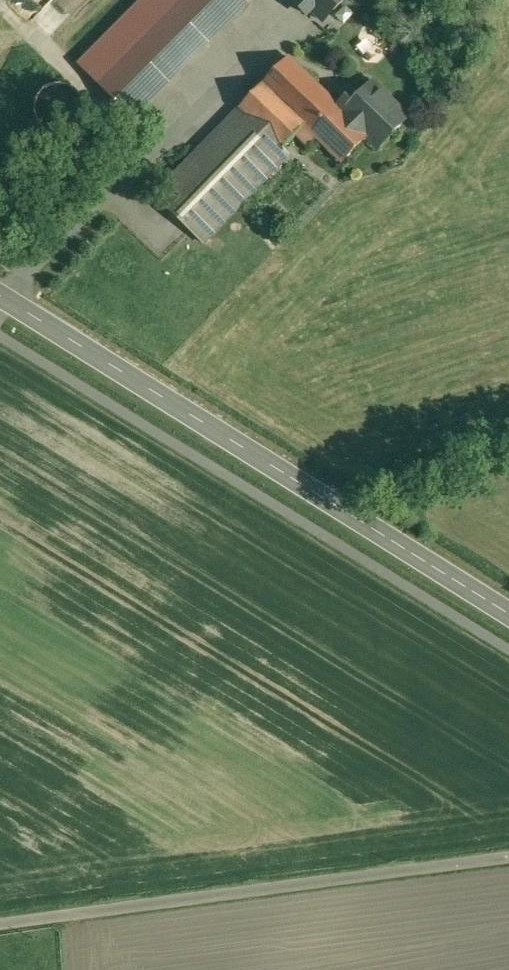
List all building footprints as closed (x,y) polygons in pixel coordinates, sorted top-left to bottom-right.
[(79,65),(100,85),(184,0),(143,0),(79,65)] [(246,0),(184,0),(100,85),(134,119),(249,3),(246,0)] [(336,30),(360,5),(355,0),(305,0),(336,30)] [(373,82),(362,93),(357,87),(339,105),(291,59),(291,58),(290,57),(264,84),(306,124),(306,125),(298,133),(309,143),(317,135),(344,162),(369,136),(374,141),(387,127),(394,134),(409,118),(373,82)] [(67,84),(64,84),(59,83),(55,84),(52,85),(49,86),(46,88),(44,90),(42,92),(39,96),(37,100),(37,102),(36,105),(36,109),(36,113),(37,115),(38,118),(40,122),(42,124),(43,126),(46,128),(49,130),(53,132),(58,133),(62,133),(67,132),(72,130),(76,128),(79,125),(82,121),(84,117),(85,114),(85,111),(85,107),(85,104),(84,101),(83,98),(81,94),(78,91),(75,88),(71,86),(67,84)] [(241,109),(156,196),(204,243),(291,155),(283,148),(298,133),(306,124),(264,84),(240,108),(241,109)]
